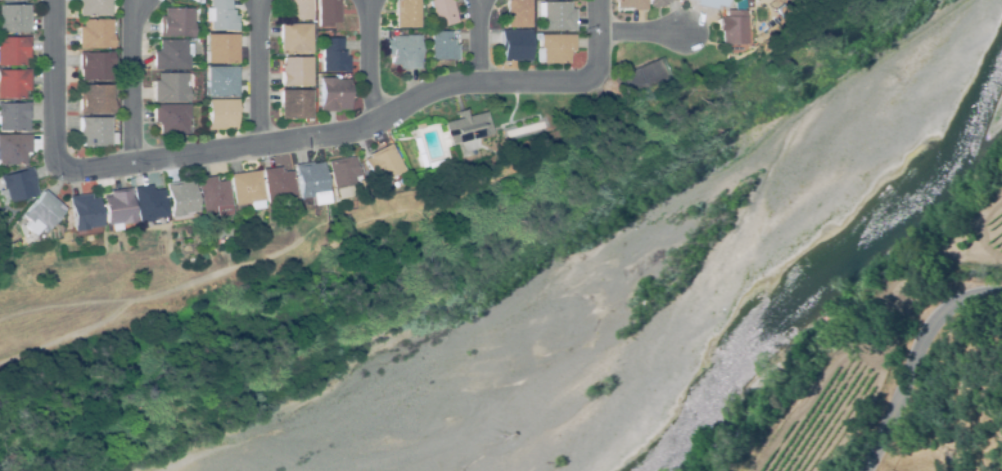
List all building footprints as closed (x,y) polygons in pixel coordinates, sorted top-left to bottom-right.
[(79,17),(79,0),(110,0),(109,17),(79,17)] [(211,8),(211,0),(231,0),(231,9),(233,9),(233,15),(238,15),(238,31),(211,31),(211,21),(205,21),(205,8),(211,8)] [(288,5),(288,0),(312,0),(312,11),(311,11),(311,19),(291,19),(291,20),(285,20),(285,5),(288,5)] [(317,26),(317,0),(339,0),(339,23),(331,23),(331,26),(317,26)] [(395,27),(395,0),(397,0),(419,0),(419,27),(395,27)] [(435,27),(428,0),(450,0),(451,0),(457,22),(435,27)] [(506,27),(506,0),(509,0),(530,0),(530,27),(506,27)] [(616,10),(616,0),(646,0),(646,10),(616,10)] [(695,1),(692,0),(725,0),(723,7),(714,5),(714,8),(695,4),(695,1)] [(574,31),(540,31),(540,16),(542,16),(542,2),(570,2),(570,9),(574,9),(574,31)] [(30,32),(0,32),(0,5),(28,5),(28,12),(29,12),(30,32)] [(193,37),(159,37),(159,15),(164,16),(164,8),(193,8),(193,23),(193,37)] [(719,44),(720,16),(724,16),(725,10),(744,10),(743,17),(744,17),(743,44),(719,44)] [(113,48),(78,48),(78,26),(83,26),(83,19),(112,19),(112,34),(113,34),(113,48)] [(311,23),(311,55),(280,55),(280,23),(311,23)] [(530,30),(529,61),(502,60),(502,51),(500,51),(500,30),(530,30)] [(431,60),(430,50),(427,50),(426,39),(431,39),(430,31),(450,31),(450,39),(453,39),(453,45),(457,45),(457,60),(451,60),(451,59),(431,60)] [(568,63),(542,63),(542,62),(535,62),(535,48),(540,48),(539,40),(534,40),(534,33),(539,33),(539,34),(574,34),(574,51),(570,51),(570,54),(568,54),(568,63)] [(206,34),(237,34),(237,63),(207,63),(207,62),(204,62),(204,51),(206,51),(206,34)] [(420,35),(419,69),(398,69),(398,65),(391,64),(391,55),(385,55),(385,40),(391,40),(391,35),(420,35)] [(25,66),(0,66),(0,36),(29,37),(29,58),(25,58),(25,66)] [(348,72),(321,72),(321,63),(315,63),(315,49),(321,49),(322,38),(341,38),(341,51),(344,51),(344,57),(348,57),(348,72)] [(188,69),(153,69),(153,51),(158,51),(158,49),(159,49),(159,40),(186,39),(186,44),(192,44),(192,57),(188,57),(188,69)] [(79,52),(113,52),(113,65),(111,65),(111,80),(81,80),(81,69),(79,69),(79,52)] [(311,57),(311,86),(284,86),(284,87),(281,87),(280,65),(282,65),(282,57),(311,57)] [(207,67),(237,66),(238,97),(208,97),(208,98),(204,98),(204,81),(207,81),(207,67)] [(25,98),(0,98),(0,69),(29,69),(29,91),(25,91),(25,98)] [(153,102),(153,80),(158,80),(158,73),(187,73),(187,74),(193,74),(193,89),(188,89),(187,102),(153,102)] [(349,110),(338,110),(338,111),(319,111),(320,78),(334,78),(334,79),(349,79),(349,110)] [(113,114),(79,114),(79,92),(84,92),(84,85),(113,85),(113,114)] [(311,90),(311,119),(280,119),(280,90),(311,90)] [(207,99),(237,99),(237,119),(235,119),(235,129),(207,129),(207,99)] [(28,131),(0,131),(0,102),(29,102),(29,119),(28,119),(28,131)] [(153,104),(188,104),(188,119),(187,119),(187,130),(186,130),(186,134),(159,134),(159,125),(158,125),(158,122),(153,123),(153,104)] [(489,134),(447,145),(441,123),(456,119),(454,113),(467,109),(469,115),(483,111),(489,134)] [(109,117),(110,146),(81,146),(81,139),(79,139),(79,131),(80,131),(79,118),(109,117)] [(25,164),(0,164),(0,135),(30,135),(30,153),(24,153),(25,164)] [(419,167),(411,139),(416,137),(424,166),(419,167)] [(389,143),(402,171),(380,182),(376,175),(372,177),(363,158),(367,156),(366,154),(389,143)] [(332,190),(326,161),(347,157),(348,157),(354,156),(358,176),(351,177),(353,186),(332,190)] [(425,163),(440,159),(441,164),(426,168),(425,163)] [(298,199),(293,165),(310,162),(311,164),(321,162),(325,187),(328,186),(330,202),(309,206),(307,197),(298,199)] [(1,189),(0,185),(0,175),(30,167),(35,184),(33,184),(36,195),(7,203),(3,188),(1,189)] [(266,204),(261,169),(279,167),(280,172),(291,171),(294,197),(291,198),(292,205),(281,206),(280,202),(266,204)] [(233,205),(228,174),(258,170),(263,201),(261,201),(262,208),(249,210),(248,203),(233,205)] [(201,214),(196,178),(214,176),(215,180),(216,180),(217,181),(226,180),(230,206),(228,206),(229,214),(214,217),(213,212),(201,214)] [(192,181),(196,219),(187,220),(181,220),(181,216),(168,217),(165,183),(181,181),(182,182),(192,181)] [(136,222),(132,187),(150,185),(150,189),(152,189),(152,190),(162,189),(165,216),(161,216),(162,223),(151,225),(151,220),(136,222)] [(128,188),(133,222),(118,224),(119,229),(109,231),(108,225),(105,225),(101,196),(108,195),(108,191),(128,188)] [(63,208),(42,232),(38,229),(32,236),(22,226),(26,221),(20,216),(42,190),(63,208)] [(72,231),(67,197),(89,193),(89,198),(96,197),(100,226),(99,226),(100,232),(85,235),(85,232),(80,233),(80,230),(72,231)]
